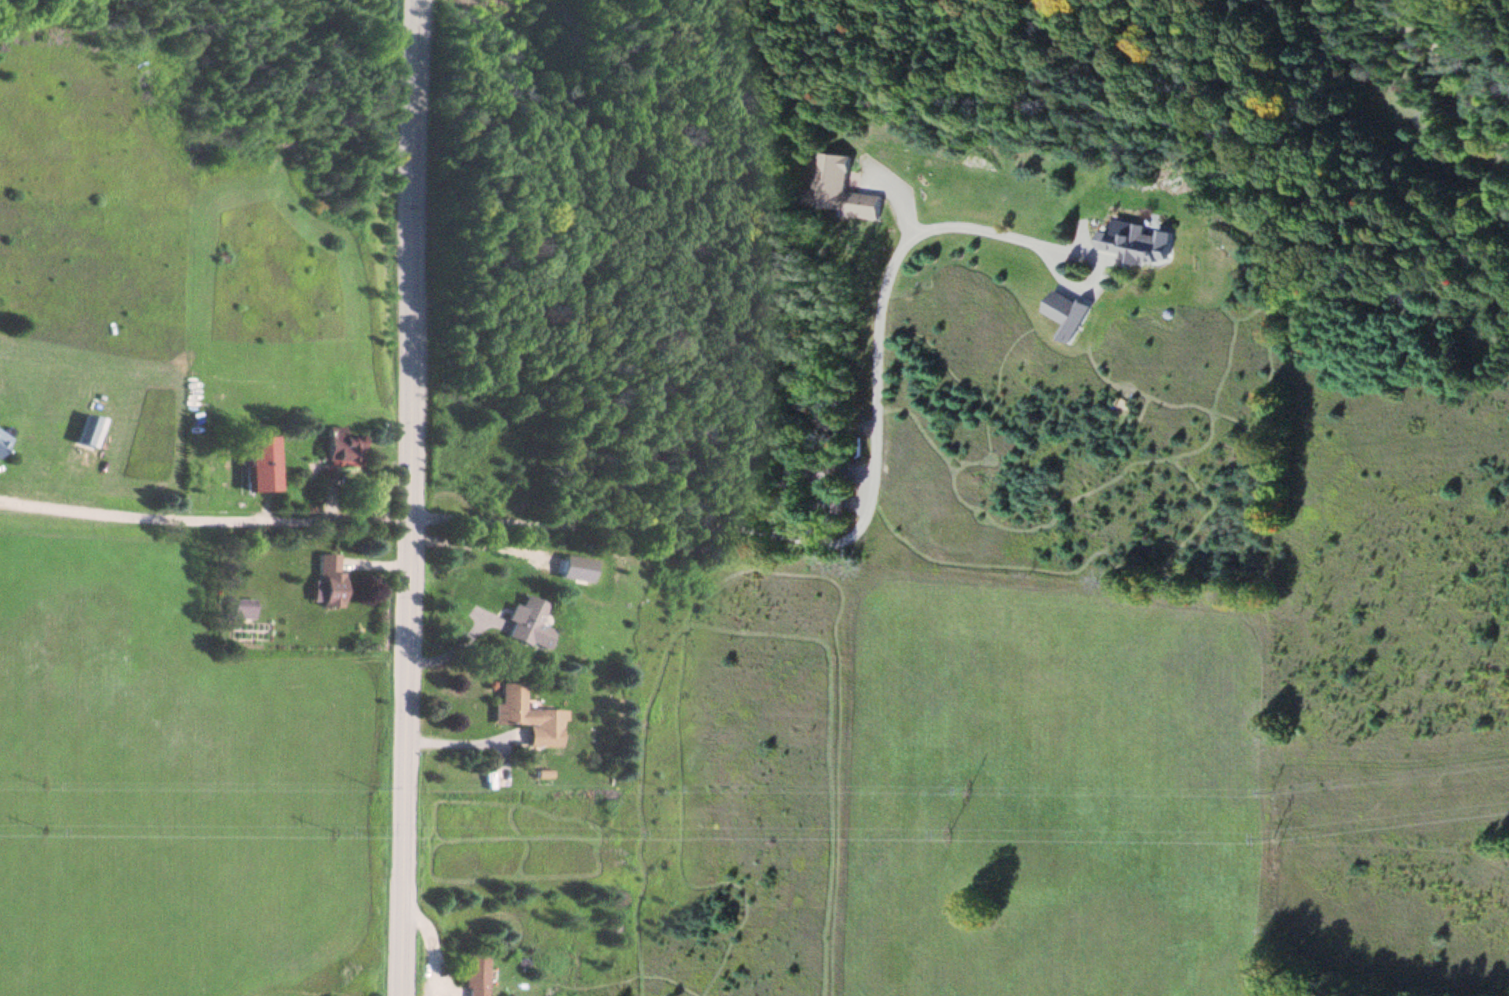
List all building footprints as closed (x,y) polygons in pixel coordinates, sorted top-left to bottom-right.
[(883,197),(849,193),(852,157),(821,154),(815,212),(881,219),(883,197)] [(1176,234),(1160,231),(1159,236),(1148,234),(1150,226),(1118,221),(1116,233),(1105,231),(1101,251),(1123,254),(1122,258),(1170,266),(1176,234)] [(1093,306),(1059,289),(1046,314),(1066,324),(1059,338),(1073,345),(1093,306)] [(77,442),(94,448),(104,419),(86,413),(77,442)] [(360,434),(343,434),(343,425),(327,425),(327,465),(360,465),(360,434)] [(11,436),(0,430),(0,456),(11,436)] [(248,483),(274,482),(272,434),(245,435),(248,483)] [(322,607),(342,606),(341,553),(320,553),(320,580),(313,580),(313,600),(322,600),(322,607)] [(507,634),(546,651),(555,630),(539,623),(547,603),(525,594),(520,606),(512,603),(506,618),(513,621),(507,634)] [(254,617),(254,598),(232,598),(232,617),(254,617)] [(495,724),(529,724),(529,746),(563,746),(564,709),(524,709),(525,683),(501,682),(501,703),(495,703),(495,724)] [(489,951),(467,951),(467,995),(489,995),(489,951)]
